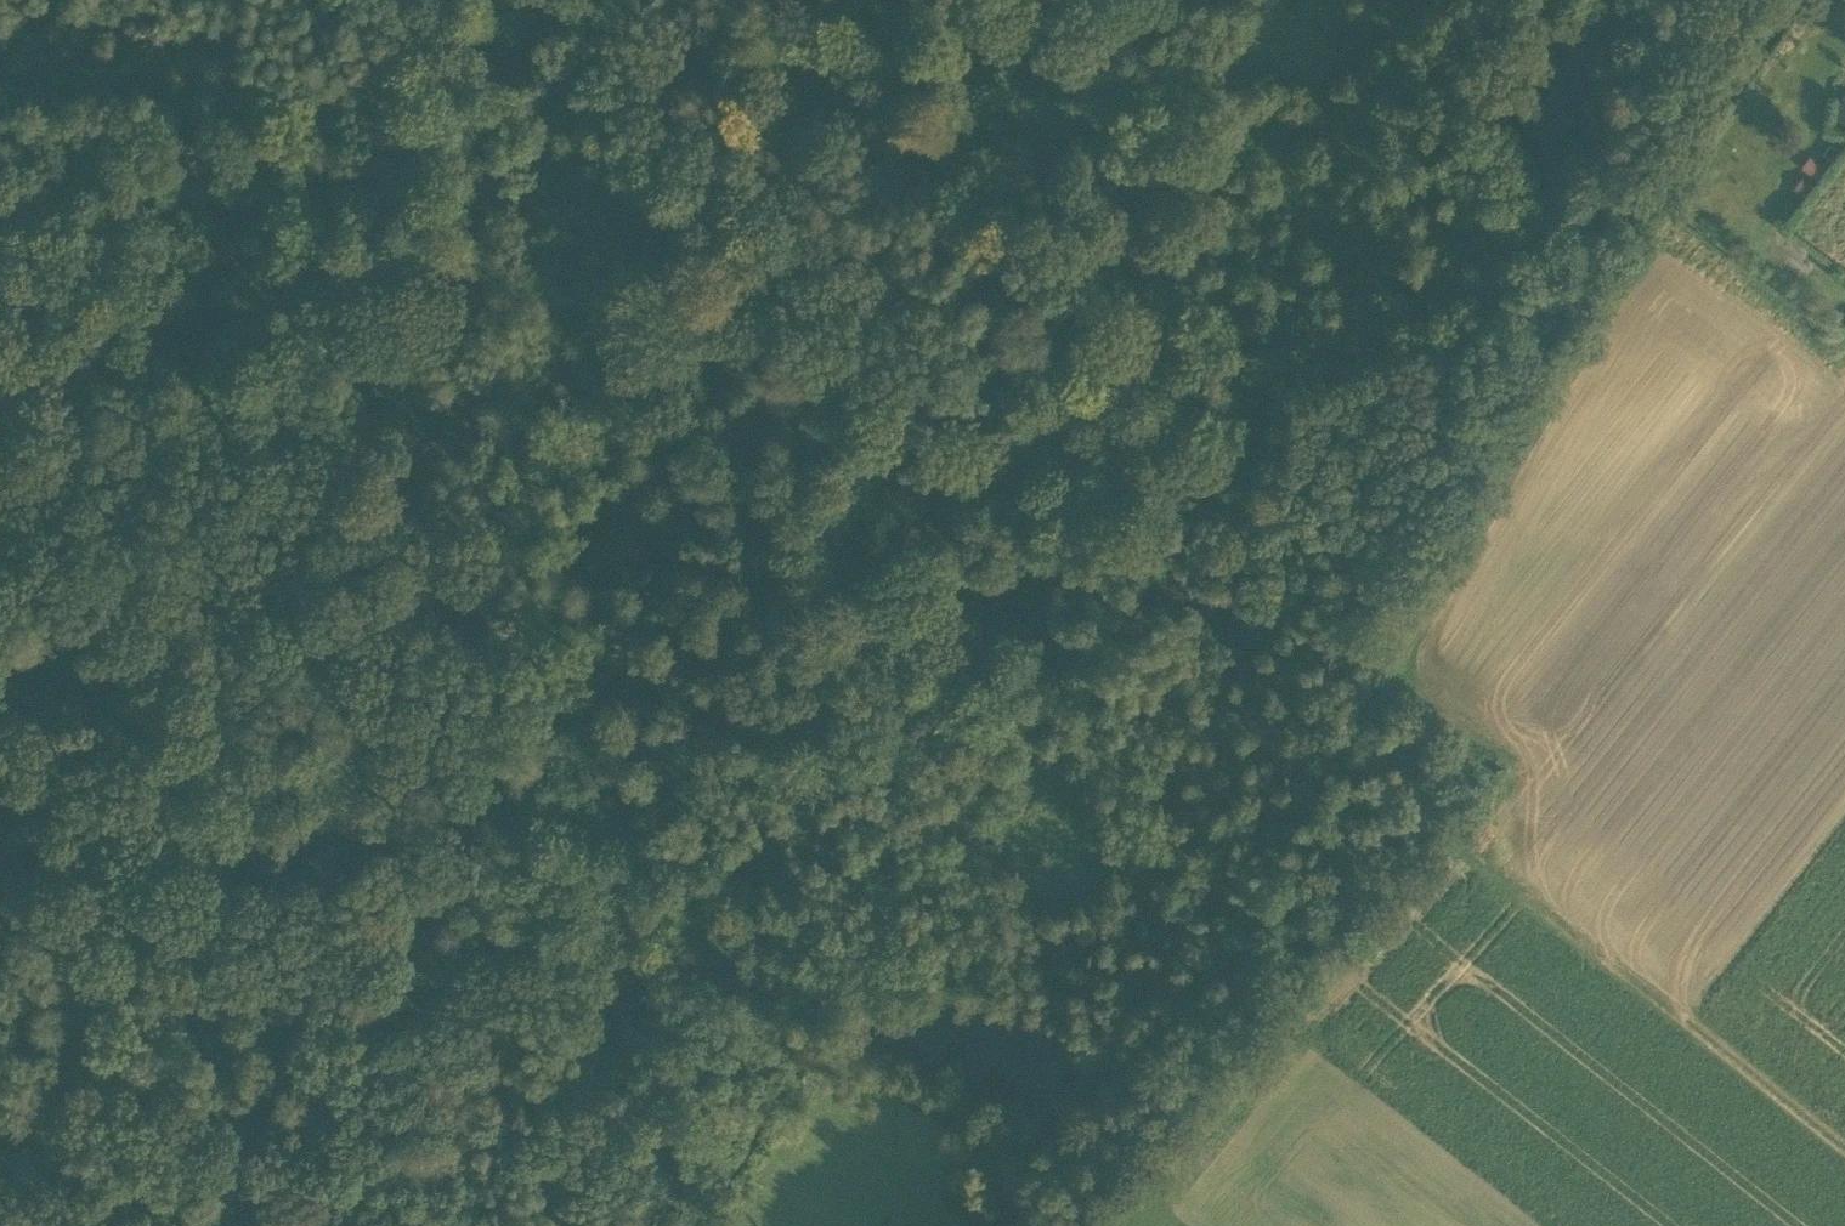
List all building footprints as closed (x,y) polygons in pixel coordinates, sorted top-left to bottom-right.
[(1810,154),(1800,167),(1818,180),(1828,168),(1810,154)]
